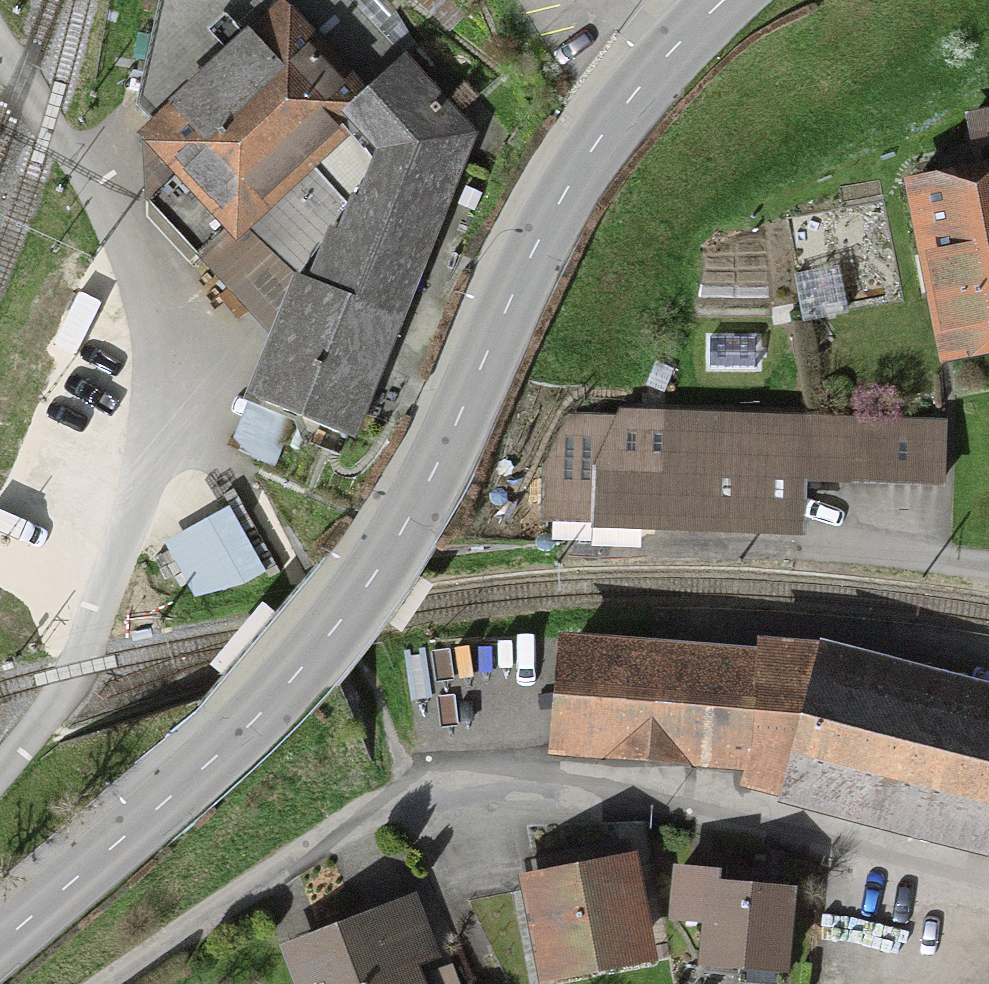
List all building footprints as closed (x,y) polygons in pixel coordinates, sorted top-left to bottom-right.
[(141,94),(165,118),(153,128),(168,144),(151,160),(152,198),(282,339),(383,86),(423,49),(413,38),(399,12),(388,0),(162,0),(141,94)] [(352,432),(471,135),(472,136),(495,115),(430,43),(423,49),(383,86),(282,339),(259,395),(352,432)] [(924,215),(934,213),(959,341),(988,335),(988,115),(974,118),(984,169),(917,182),(924,215)] [(831,263),(823,219),(797,224),(806,268),(831,263)] [(847,312),(839,269),(800,276),(808,319),(847,312)] [(828,477),(830,426),(574,417),(550,466),(549,517),(795,526),(797,476),(828,477)] [(861,427),(830,426),(828,477),(945,481),(947,424),(861,421),(861,427)] [(228,506),(164,543),(194,596),(245,584),(266,572),(228,506)] [(801,781),(805,766),(831,669),(573,648),(564,743),(754,758),(753,769),(801,781)] [(976,691),(973,706),(831,669),(805,766),(988,814),(988,694),(976,691)] [(556,964),(641,948),(621,843),(536,859),(536,862),(525,864),(529,889),(541,887),(556,964)] [(680,916),(714,919),(710,963),(746,966),(745,981),(777,983),(782,983),(791,889),(719,883),(720,873),(684,870),(680,916)] [(384,909),(388,918),(297,953),(309,983),(416,983),(409,967),(437,956),(415,897),(384,909)]
